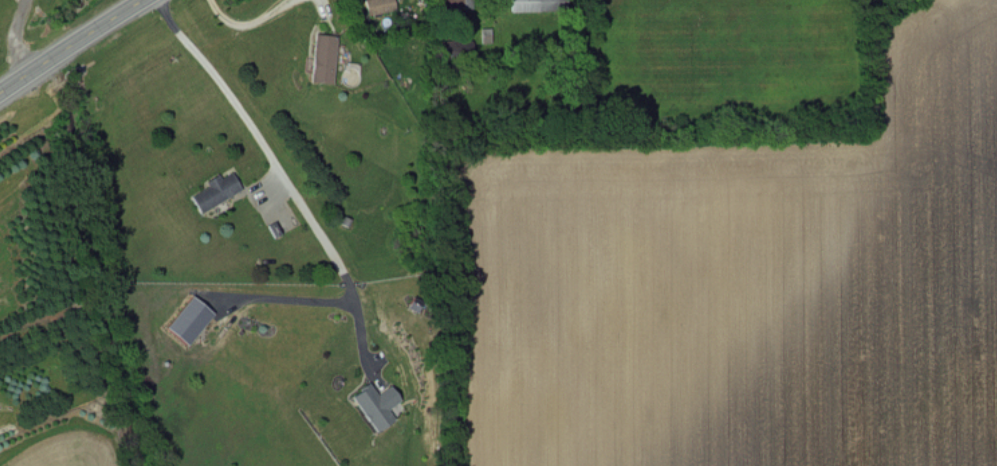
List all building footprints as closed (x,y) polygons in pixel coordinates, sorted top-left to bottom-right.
[(394,12),(393,0),(364,0),(366,16),(394,12)] [(314,35),(311,84),(333,86),(336,37),(314,35)] [(208,185),(209,188),(191,197),(200,214),(242,193),(232,173),(208,185)]
